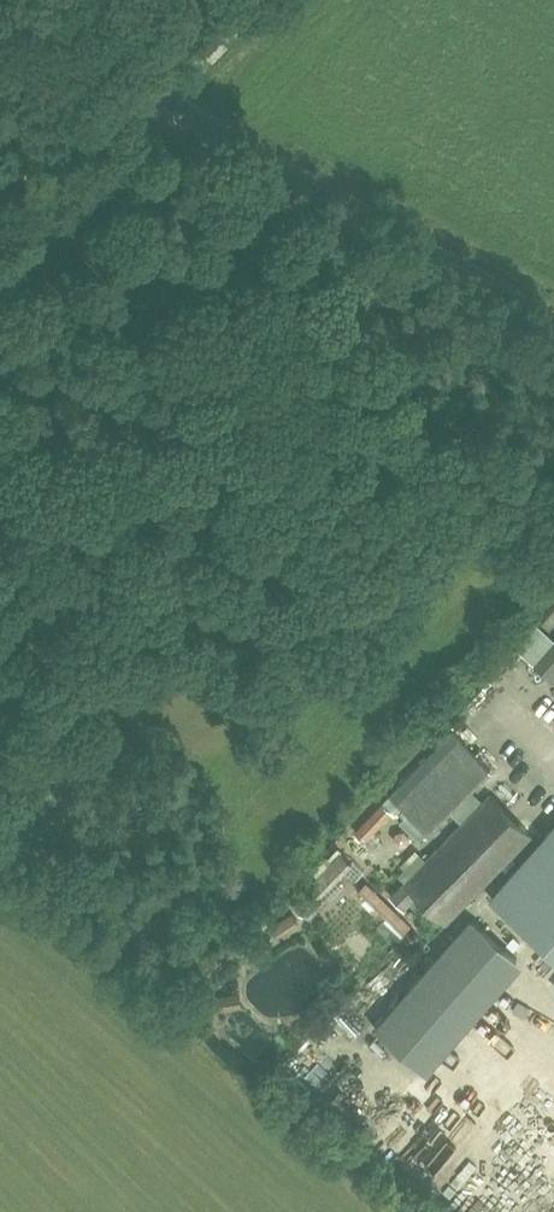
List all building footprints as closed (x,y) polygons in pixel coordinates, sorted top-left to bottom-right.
[(82,173),(86,168),(82,164),(77,169),(82,173)] [(539,625),(519,647),(537,664),(553,679),(553,638),(539,625)] [(432,744),(342,847),(450,941),(540,838),(432,744)] [(525,863),(553,888),(553,829),(525,863)] [(291,904),(306,917),(354,863),(340,850),(291,904)]
